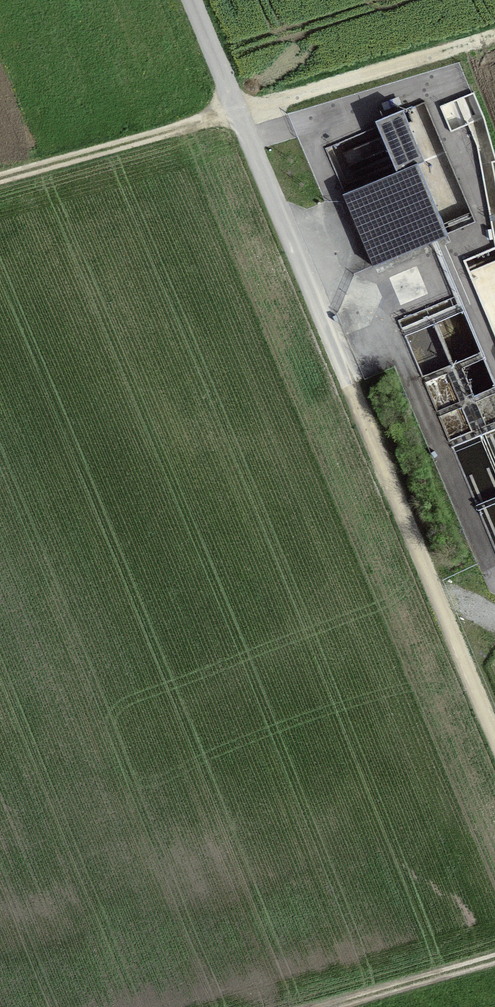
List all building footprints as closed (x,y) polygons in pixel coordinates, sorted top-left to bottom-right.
[(345,195),(344,195),(347,201),(349,205),(355,220),(374,265),(395,256),(394,253),(390,244),(441,222),(416,164),(424,161),(402,111),(394,114),(377,122),(378,126),(380,129),(382,135),(383,137),(388,149),(389,150),(391,155),(391,156),(392,158),(394,162),(394,164),(398,172),(345,195)] [(441,222),(390,244),(394,253),(395,256),(441,237),(446,234),(441,222)]
